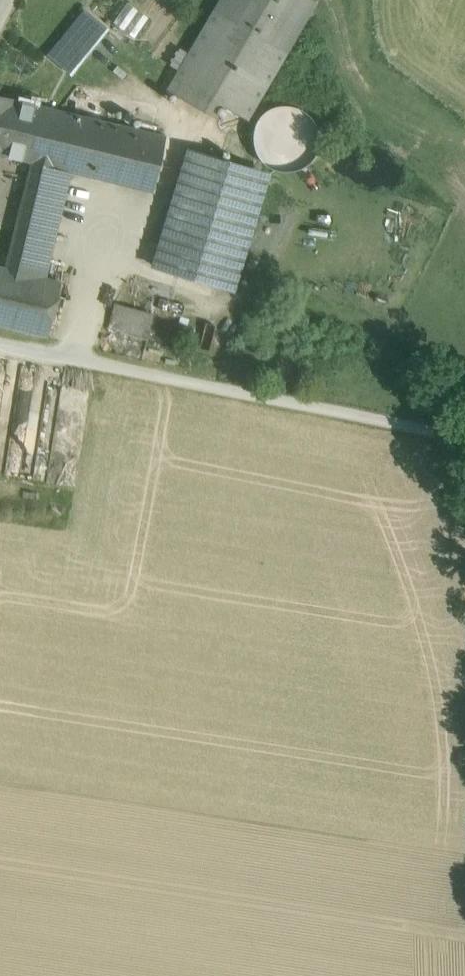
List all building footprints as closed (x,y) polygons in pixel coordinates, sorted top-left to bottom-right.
[(134,35),(149,15),(128,0),(113,20),(134,35)] [(167,90),(210,116),(218,103),(246,120),(315,2),(312,0),(221,0),(167,90)] [(86,13),(51,57),(69,72),(96,39),(112,52),(121,41),(86,13)] [(170,82),(173,75),(170,68),(163,65),(155,68),(153,76),(156,83),(163,86),(170,82)] [(12,99),(12,98),(0,95),(0,155),(32,162),(45,107),(12,99)] [(317,150),(320,137),(317,124),(309,113),(298,106),(285,104),(272,106),(261,114),(254,125),(252,138),(255,151),(262,162),(273,169),(286,171),(299,169),(310,161),(317,150)] [(165,137),(45,107),(32,162),(70,172),(152,192),(165,137)] [(242,167),(187,150),(164,228),(219,244),(242,167)] [(70,172),(32,162),(15,232),(6,269),(44,278),(70,172)] [(219,244),(207,282),(233,289),(268,175),(242,167),(219,244)] [(219,244),(164,228),(152,265),(207,282),(219,244)] [(44,278),(6,269),(0,267),(0,325),(47,337),(48,332),(61,282),(44,278)] [(154,314),(115,304),(108,329),(147,340),(154,314)] [(48,437),(0,437),(0,470),(44,470),(44,467),(48,467),(48,437)]
